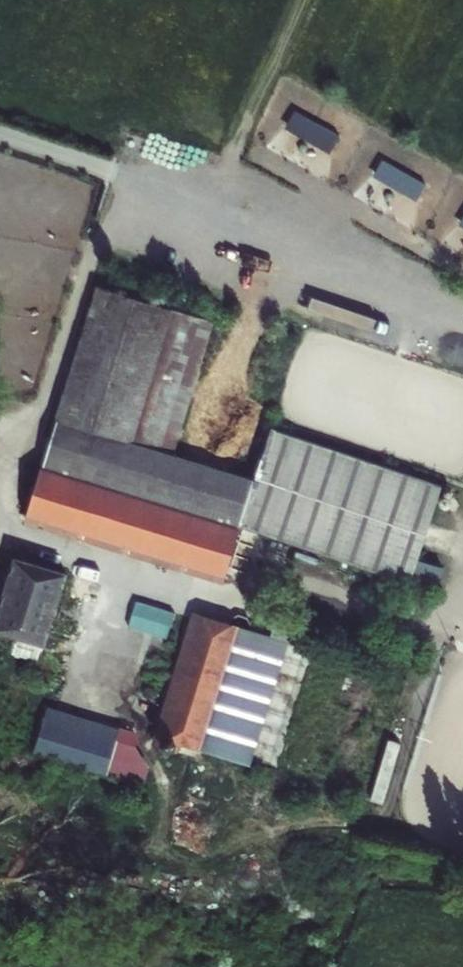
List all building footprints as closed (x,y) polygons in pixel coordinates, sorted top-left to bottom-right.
[(417,198),(424,183),(400,172),(393,187),(417,198)] [(169,455),(186,396),(209,323),(99,288),(28,513),(224,577),(225,575),(240,528),(255,482),(198,464),(183,459),(169,455)] [(255,482),(256,476),(254,475),(266,435),(274,408),(221,391),(198,464),(255,482)] [(202,400),(186,396),(169,455),(183,459),(202,400)] [(407,582),(437,489),(266,435),(254,475),(256,476),(296,488),(280,541),(407,582)] [(296,488),(256,476),(255,482),(240,528),(262,535),(280,541),(296,488)] [(262,535),(240,528),(225,575),(247,582),(262,535)] [(16,554),(0,605),(0,630),(4,637),(9,639),(20,634),(45,642),(69,571),(16,554)] [(199,615),(156,746),(180,754),(183,744),(204,748),(234,655),(244,658),(252,633),(253,628),(248,614),(239,611),(232,614),(229,623),(199,615)] [(248,761),(289,640),(253,628),(252,633),(244,658),(234,655),(204,748),(248,761)] [(45,716),(35,749),(107,769),(117,736),(45,716)]
